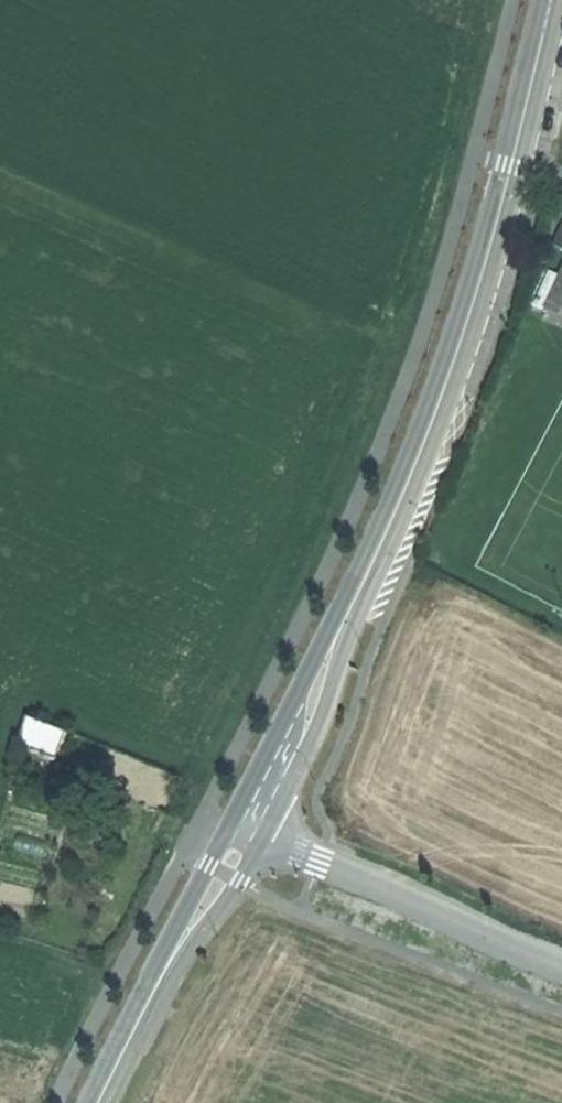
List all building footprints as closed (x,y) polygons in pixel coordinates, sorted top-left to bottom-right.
[(561,249),(561,228),(554,245),(561,249)] [(551,310),(561,284),(561,277),(552,273),(536,308),(549,313),(551,310)] [(551,310),(561,315),(561,284),(551,310)] [(551,310),(549,313),(546,321),(561,328),(561,315),(551,310)] [(22,738),(60,753),(68,732),(30,717),(22,738)]
